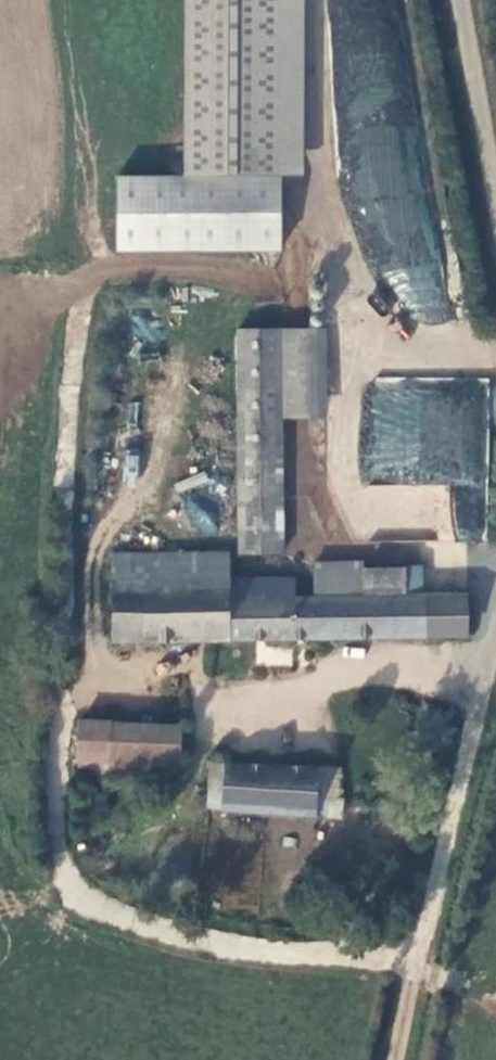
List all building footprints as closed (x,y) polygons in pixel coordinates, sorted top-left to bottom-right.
[(273,252),(275,0),(182,0),(181,180),(107,180),(106,251),(273,252)] [(297,332),(226,333),(227,555),(269,555),(268,416),(297,416),(297,332)] [(486,539),(489,379),(369,377),(366,509),(377,509),(377,485),(451,487),(450,539),(486,539)] [(220,446),(163,446),(163,509),(220,509),(220,446)] [(216,554),(99,556),(100,645),(457,641),(457,601),(401,601),(401,577),(366,577),(366,570),(316,571),(316,602),(281,603),(280,583),(216,584),(216,554)] [(168,728),(66,725),(65,764),(166,767),(168,728)] [(324,770),(197,762),(195,790),(207,791),(206,815),(330,823),(331,805),(322,804),(324,770)]
